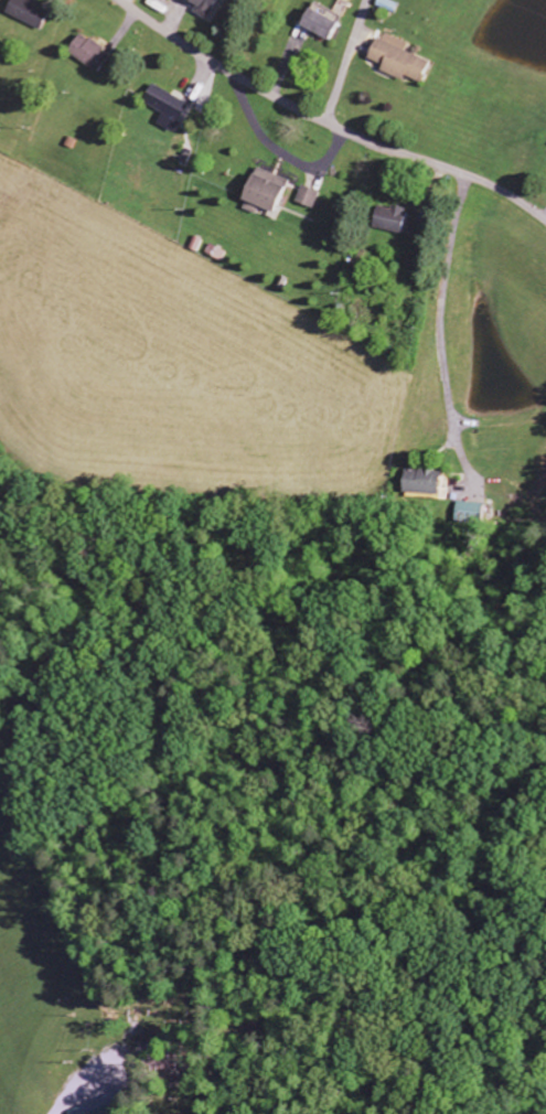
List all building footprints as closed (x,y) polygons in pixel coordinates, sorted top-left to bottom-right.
[(38,30),(47,11),(25,0),(9,0),(2,13),(38,30)] [(177,1),(205,18),(215,0),(178,0),(177,1)] [(295,26),(327,42),(336,23),(303,8),(295,26)] [(108,51),(76,33),(65,54),(97,71),(108,51)] [(427,61),(373,38),(364,59),(379,66),(378,69),(417,86),(427,61)] [(186,103),(149,84),(140,103),(160,113),(155,124),(171,133),(186,103)] [(256,176),(248,174),(239,202),(274,212),(284,179),(258,171),(256,176)] [(313,209),(318,192),(301,186),(295,202),(313,209)] [(377,204),(371,227),(399,234),(405,212),(377,204)] [(442,496),(442,472),(403,470),(402,495),(442,496)] [(483,524),(484,503),(456,503),(455,523),(483,524)] [(63,1113),(108,1113),(102,1099),(62,1113),(63,1113)]
